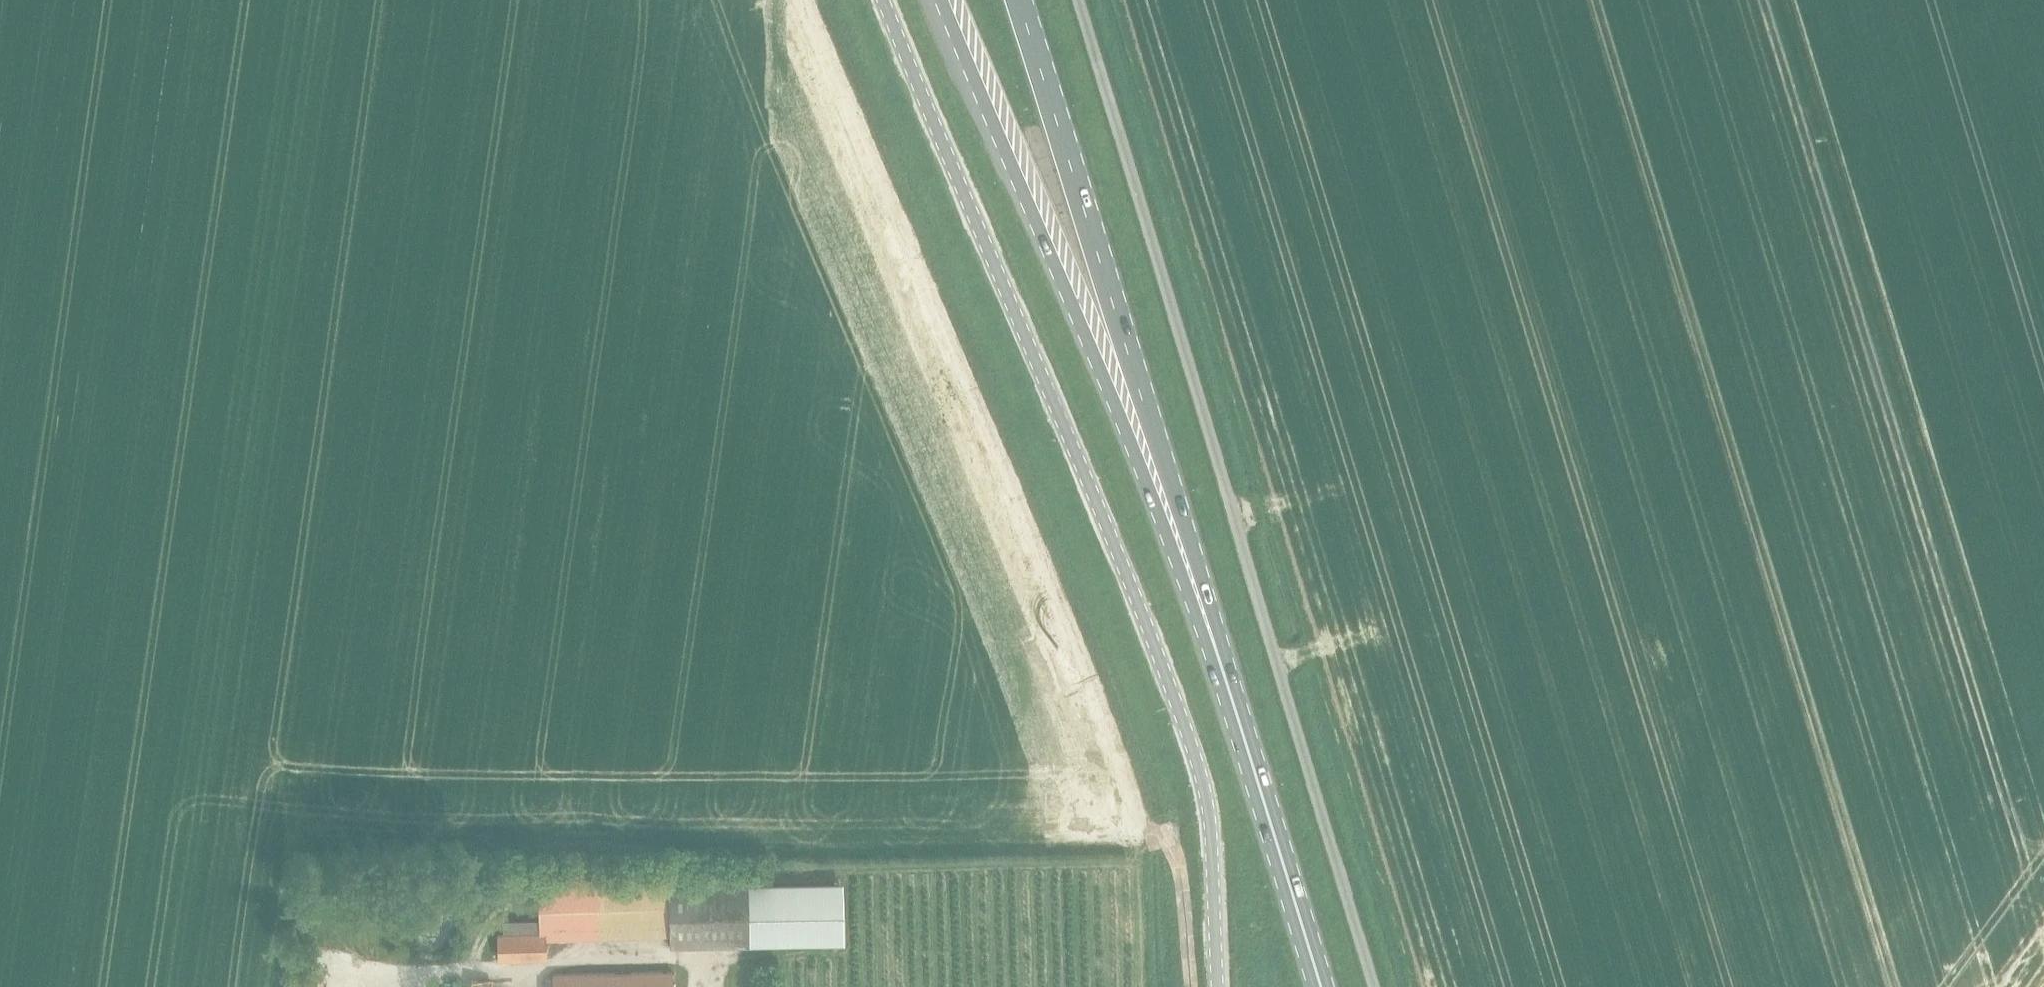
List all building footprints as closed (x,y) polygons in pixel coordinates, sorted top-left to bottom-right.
[(668,876),(538,880),(540,932),(494,933),(495,960),(545,959),(544,938),(667,935),(668,945),(840,940),(839,882),(669,887),(668,876)] [(551,975),(551,986),(671,986),(670,970),(551,975)]
